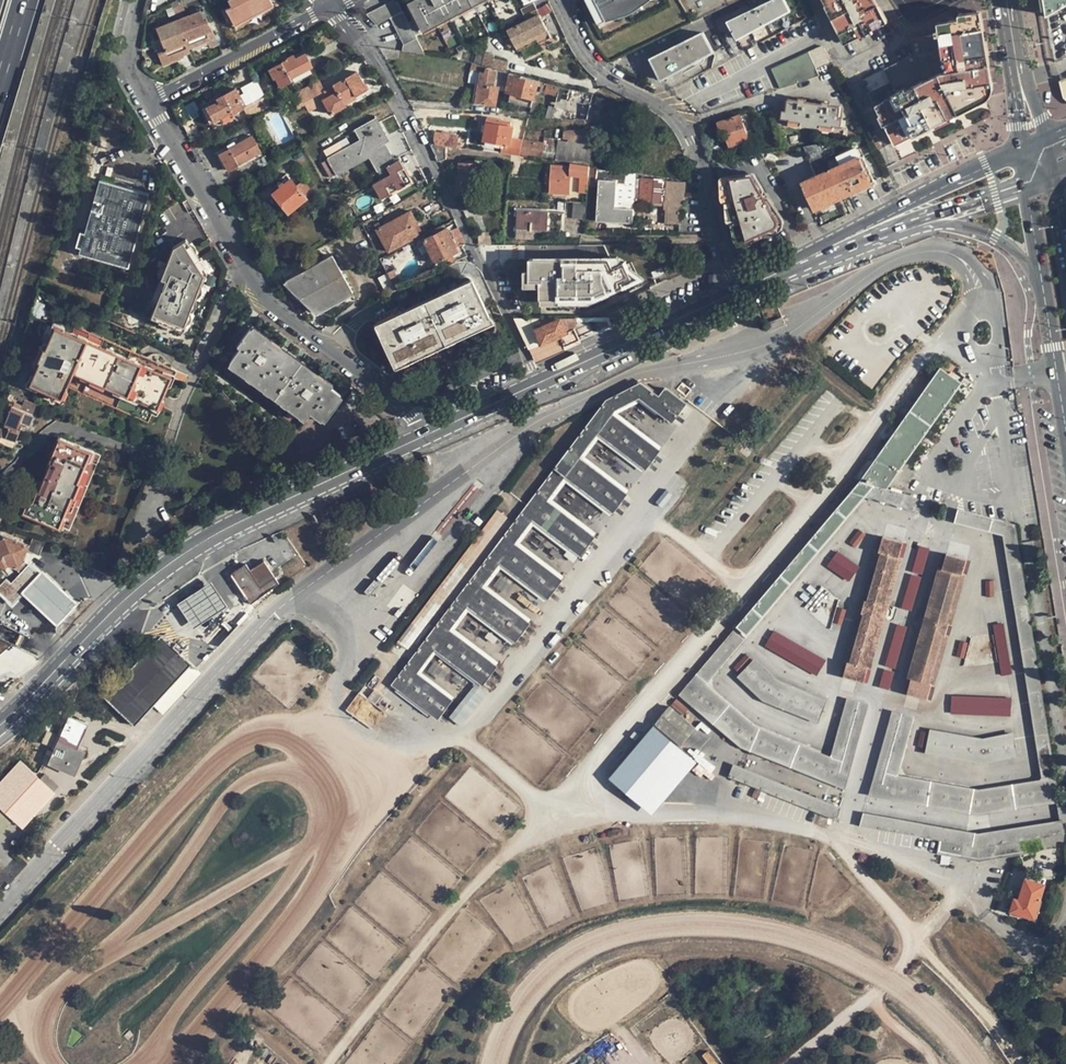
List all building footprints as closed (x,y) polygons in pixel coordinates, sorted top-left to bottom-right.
[(226,11),(234,25),(273,4),(270,0),(228,0),(232,8),(226,11)] [(403,44),(416,38),(396,0),(395,0),(367,14),(376,25),(390,19),(403,44)] [(409,3),(423,28),(477,0),(414,0),(409,3)] [(598,4),(592,7),(595,14),(601,11),(602,14),(625,3),(627,1),(627,0),(596,0),(598,4)] [(685,26),(692,23),(679,0),(671,0),(685,26)] [(783,0),(775,0),(729,22),(737,38),(789,10),(783,0)] [(871,0),(825,0),(847,42),(883,24),(871,0)] [(1047,15),(1065,4),(1065,0),(1045,0),(1047,15)] [(174,1),(168,5),(173,16),(179,13),(174,1)] [(521,10),(525,17),(526,16),(537,10),(534,3),(521,10)] [(601,11),(595,14),(596,15),(600,17),(608,17),(627,8),(625,3),(602,14),(601,11)] [(507,30),(510,37),(514,45),(515,46),(547,29),(537,10),(526,16),(527,20),(507,30)] [(198,11),(175,21),(187,51),(206,44),(214,40),(204,20),(201,21),(198,11)] [(969,100),(989,91),(989,85),(978,12),(959,15),(959,19),(949,21),(950,25),(938,27),(940,35),(911,40),(914,55),(884,69),(890,81),(869,92),(894,143),(971,104),(969,100)] [(188,54),(187,51),(175,21),(154,30),(162,52),(155,55),(160,67),(177,60),(176,59),(188,54)] [(551,36),(547,29),(515,46),(517,50),(537,40),(539,43),(551,36)] [(712,52),(703,34),(652,59),(662,78),(712,52)] [(509,48),(514,45),(510,37),(505,40),(509,48)] [(425,54),(416,38),(403,44),(402,51),(425,54)] [(216,45),(214,40),(206,44),(209,49),(216,45)] [(772,70),(780,88),(819,75),(816,68),(829,62),(822,47),(772,70)] [(475,65),(487,68),(498,71),(501,60),(489,57),(490,54),(478,52),(475,65)] [(288,62),(286,58),(285,55),(280,58),(282,62),(268,70),(273,80),(276,79),(280,87),(291,82),(289,78),(311,67),(305,54),(295,59),(288,62)] [(475,65),(472,64),(470,70),(480,72),(486,73),(487,68),(475,65)] [(512,74),(498,71),(487,68),(486,73),(480,72),(476,102),(496,105),(499,90),(507,92),(512,74)] [(322,99),(324,104),(330,114),(345,106),(342,100),(354,94),(355,95),(366,89),(357,73),(325,90),(324,90),(327,97),(322,99)] [(532,103),(536,86),(537,81),(512,74),(507,92),(511,92),(510,97),(532,103)] [(241,82),(251,103),(264,96),(254,75),(241,82)] [(1058,82),(1061,100),(1065,104),(1065,78),(1058,82)] [(325,90),(319,80),(313,83),(320,96),(322,99),(327,97),(324,90),(325,90)] [(592,95),(537,81),(536,86),(540,87),(540,91),(554,95),(552,101),(555,102),(554,106),(549,106),(547,117),(560,120),(586,119),(592,95)] [(320,96),(313,83),(290,95),(297,108),(305,104),(320,96)] [(248,118),(253,115),(270,106),(264,96),(251,103),(245,106),(235,89),(216,99),(217,101),(202,110),(208,122),(231,111),(232,114),(242,108),(248,118)] [(986,96),(989,91),(969,100),(971,104),(986,96)] [(308,112),(324,104),(322,99),(320,96),(305,104),(308,112)] [(782,110),(781,119),(789,120),(788,124),(800,126),(800,125),(820,128),(820,129),(833,130),(833,126),(842,127),(843,119),(839,118),(841,107),(830,105),(831,102),(822,101),(822,104),(806,101),(807,99),(798,97),(797,100),(787,99),(785,110),(782,110)] [(748,139),(740,115),(718,122),(721,132),(725,131),(730,146),(748,139)] [(376,117),(362,125),(364,130),(379,122),(376,117)] [(488,118),(483,150),(519,155),(523,140),(512,138),(514,127),(509,126),(510,122),(488,118)] [(364,130),(362,125),(358,127),(364,139),(353,146),(351,144),(337,152),(338,154),(328,159),(335,172),(372,152),(381,169),(378,171),(382,178),(372,183),(381,198),(411,181),(398,158),(394,159),(385,143),(383,144),(380,138),(386,135),(379,122),(364,130)] [(235,135),(239,143),(252,136),(245,123),(236,128),(239,133),(235,135)] [(434,139),(436,144),(446,145),(457,147),(459,135),(435,132),(434,139)] [(389,141),(386,135),(380,138),(383,144),(385,143),(389,141)] [(252,136),(239,143),(220,154),(228,169),(260,151),(252,136)] [(544,137),(543,143),(544,143),(542,158),(555,160),(558,140),(558,139),(544,137)] [(544,143),(543,143),(523,140),(519,155),(542,158),(544,143)] [(558,140),(555,160),(571,162),(589,165),(592,146),(558,140)] [(446,145),(436,144),(430,143),(436,155),(435,155),(437,161),(446,159),(446,145)] [(821,148),(819,144),(803,147),(807,155),(821,148)] [(831,170),(821,148),(807,155),(817,176),(831,170)] [(840,166),(831,170),(843,195),(871,182),(856,150),(837,159),(840,166)] [(589,167),(589,165),(571,162),(571,166),(552,165),(549,192),(569,193),(570,175),(580,177),(588,177),(589,167)] [(480,176),(481,164),(459,163),(459,175),(457,175),(457,191),(463,191),(463,195),(473,195),(474,176),(480,176)] [(597,168),(589,167),(588,177),(588,179),(598,180),(598,186),(596,220),(632,223),(633,208),(615,207),(616,184),(634,186),(633,200),(660,202),(665,202),(666,181),(634,177),(634,175),(597,169),(597,168)] [(813,209),(843,195),(831,170),(817,176),(801,183),(813,209)] [(276,181),(280,186),(272,193),(288,212),(312,192),(303,180),(295,186),(285,174),(276,181)] [(150,191),(99,176),(78,251),(129,266),(150,191)] [(722,179),(731,210),(734,223),(738,239),(741,241),(743,241),(775,227),(777,225),(777,223),(777,220),(753,176),(722,179)] [(587,185),(588,179),(588,177),(580,177),(579,191),(587,191),(587,185)] [(684,182),(666,181),(665,202),(660,202),(660,205),(682,207),(684,182)] [(633,208),(633,200),(634,186),(616,184),(615,207),(633,208)] [(587,185),(587,191),(586,202),(585,217),(592,218),(594,185),(587,185)] [(585,220),(585,217),(586,202),(574,202),(573,218),(585,220)] [(528,229),(535,229),(547,229),(547,212),(518,210),(516,238),(527,238),(528,229)] [(417,224),(410,211),(375,229),(388,251),(419,235),(414,225),(417,224)] [(458,250),(456,247),(448,231),(446,227),(443,229),(441,225),(430,231),(432,234),(422,239),(434,262),(449,254),(458,250)] [(458,226),(448,231),(456,247),(465,243),(458,226)] [(478,234),(478,245),(490,244),(490,234),(478,234)] [(185,238),(173,246),(153,299),(157,300),(150,317),(183,330),(206,272),(185,238)] [(382,247),(377,238),(372,241),(376,248),(375,249),(378,255),(384,252),(382,248),(382,247)] [(449,254),(434,262),(438,270),(453,263),(449,254)] [(294,276),(285,280),(285,281),(317,313),(353,293),(332,255),(308,269),(305,263),(291,271),(294,276)] [(611,259),(530,258),(530,281),(541,281),(541,290),(551,290),(551,298),(597,298),(624,285),(622,282),(632,277),(625,261),(621,263),(614,266),(611,259)] [(434,262),(421,268),(426,276),(438,270),(434,262)] [(283,276),(285,280),(294,276),(291,271),(283,276)] [(386,273),(386,275),(394,289),(400,286),(392,271),(386,273)] [(387,295),(395,291),(394,289),(386,275),(379,279),(387,295)] [(374,325),(391,363),(489,316),(471,279),(374,325)] [(551,290),(541,290),(541,299),(551,298),(551,290)] [(489,316),(391,363),(393,369),(492,321),(489,316)] [(785,325),(781,317),(766,324),(770,332),(785,325)] [(574,318),(558,318),(545,319),(537,319),(513,319),(518,329),(531,325),(540,344),(558,335),(575,328),(574,318)] [(59,319),(55,329),(168,378),(173,368),(59,319)] [(518,329),(528,349),(540,344),(531,325),(518,329)] [(310,413),(321,421),(340,395),(249,328),(237,345),(239,348),(229,362),(306,418),(310,413)] [(168,378),(55,329),(31,383),(60,396),(71,370),(155,407),(168,378)] [(540,344),(544,354),(563,345),(558,335),(540,344)] [(540,344),(528,349),(533,359),(544,354),(540,344)] [(867,494),(913,508),(916,497),(886,488),(906,460),(961,382),(941,368),(876,459),(843,502),(811,544),(683,694),(745,747),(847,787),(868,706),(850,700),(833,760),(755,728),(704,686),(867,494)] [(968,388),(961,382),(906,460),(913,466),(968,388)] [(406,666),(417,675),(438,649),(485,685),(498,667),(451,632),(471,606),(517,641),(530,624),(484,589),(503,563),(550,598),(562,582),(516,546),(536,519),(582,555),(595,538),(547,501),(566,475),(615,513),(628,495),(579,458),(599,432),(648,469),(661,452),(612,417),(615,411),(642,397),(673,421),(686,404),(666,389),(659,397),(641,383),(607,400),(406,666)] [(32,413),(35,404),(24,399),(21,404),(20,408),(32,413)] [(21,404),(16,402),(15,406),(11,404),(3,424),(0,423),(0,424),(0,434),(16,440),(20,430),(17,428),(20,421),(27,424),(32,413),(20,408),(21,404)] [(77,480),(89,451),(58,437),(48,461),(49,462),(38,490),(36,489),(32,500),(28,499),(22,512),(57,526),(71,494),(74,495),(79,482),(77,480)] [(837,497),(843,502),(876,459),(871,455),(856,477),(855,476),(837,497)] [(633,484),(642,473),(632,466),(624,477),(633,484)] [(956,520),(969,524),(1005,534),(1045,782),(980,792),(898,778),(897,776),(913,718),(895,713),(874,795),(980,814),(1059,800),(1014,525),(959,510),(956,520)] [(504,517),(495,511),(397,642),(406,649),(504,517)] [(18,565),(26,545),(0,534),(0,563),(4,565),(6,561),(18,565)] [(40,555),(45,541),(32,537),(27,550),(40,555)] [(906,544),(884,539),(845,678),(865,683),(906,544)] [(837,551),(826,566),(848,582),(859,567),(837,551)] [(947,555),(909,695),(929,699),(968,561),(947,555)] [(277,581),(264,560),(247,571),(243,563),(227,574),(244,601),(277,581)] [(33,568),(30,565),(25,569),(27,570),(12,586),(6,581),(0,588),(0,594),(13,606),(23,594),(41,576),(33,568)] [(43,573),(41,576),(23,594),(58,626),(77,605),(43,573)] [(205,574),(173,596),(192,625),(225,603),(205,574)] [(1009,674),(1005,623),(994,624),(999,675),(1009,674)] [(764,647),(817,676),(826,660),(773,631),(764,647)] [(160,637),(104,697),(134,726),(189,664),(160,637)] [(777,682),(756,661),(742,676),(765,700),(819,722),(827,703),(777,682)] [(393,683),(438,717),(451,700),(417,675),(406,666),(393,683)] [(346,707),(369,730),(384,715),(360,693),(346,707)] [(1010,717),(1011,698),(951,695),(950,713),(1010,717)] [(656,723),(681,745),(695,727),(670,706),(656,723)] [(84,724),(69,717),(53,752),(48,750),(43,761),(72,773),(82,750),(74,747),(84,724)] [(931,731),(927,753),(983,762),(1017,755),(1014,735),(984,741),(931,731)] [(23,826),(54,792),(20,761),(0,782),(0,806),(23,826)] [(731,776),(835,818),(840,808),(735,766),(731,776)] [(54,791),(58,786),(45,774),(41,779),(54,791)] [(12,820),(0,809),(0,833),(12,820)] [(981,834),(864,814),(862,825),(940,839),(938,851),(978,859),(1025,851),(1023,840),(1065,835),(1063,823),(981,834)] [(1020,900),(1015,898),(1011,910),(1034,917),(1044,884),(1026,879),(1020,900)]
